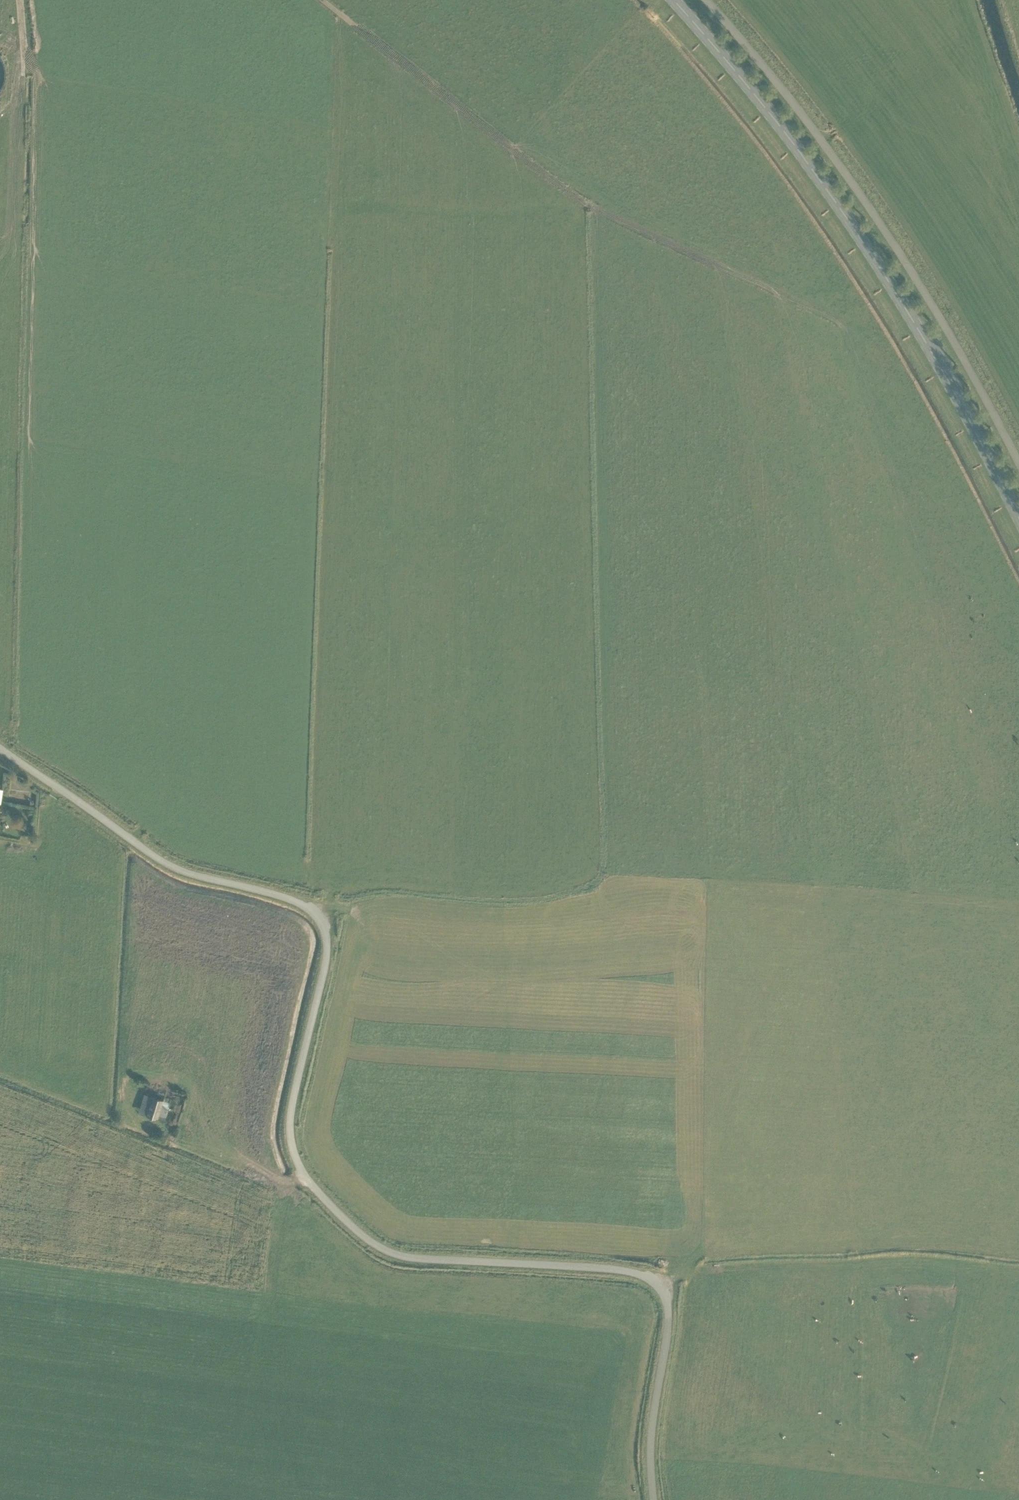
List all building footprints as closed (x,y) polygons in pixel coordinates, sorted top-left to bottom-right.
[(13,789),(13,799),(36,800),(36,790),(13,789)] [(163,1099),(152,1096),(146,1114),(157,1118),(163,1099)]
